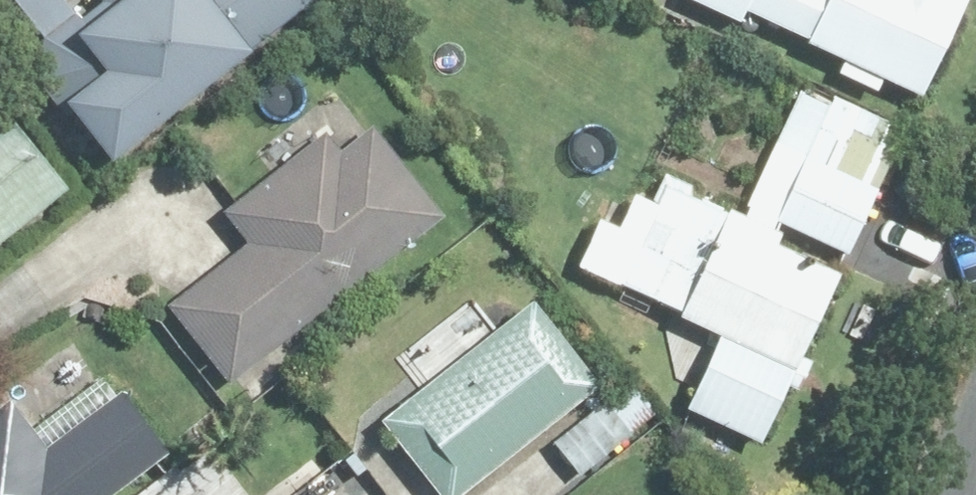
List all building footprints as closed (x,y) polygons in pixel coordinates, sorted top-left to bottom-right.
[(90,1),(67,4),(35,31),(30,71),(55,107),(63,103),(109,161),(163,120),(250,54),(238,36),(284,0),(91,0),(90,1)] [(739,17),(830,58),(825,66),(873,87),(876,80),(914,96),(951,16),(974,28),(975,23),(975,0),(701,0),(739,17)] [(796,72),(739,199),(842,245),(899,117),(796,72)] [(61,196),(0,106),(0,237),(61,196)] [(242,241),(163,297),(216,372),(438,216),(371,122),(333,148),(316,124),(212,198),(242,241)] [(621,220),(593,209),(573,261),(679,307),(675,314),(714,330),(685,403),(763,441),(836,262),(773,240),(779,227),(656,181),(651,199),(630,192),(621,220)] [(368,424),(426,494),(443,494),(591,374),(526,295),(368,424)] [(163,456),(114,387),(43,437),(8,387),(0,392),(0,494),(108,494),(163,456)] [(606,387),(548,436),(574,467),(633,417),(606,387)]
